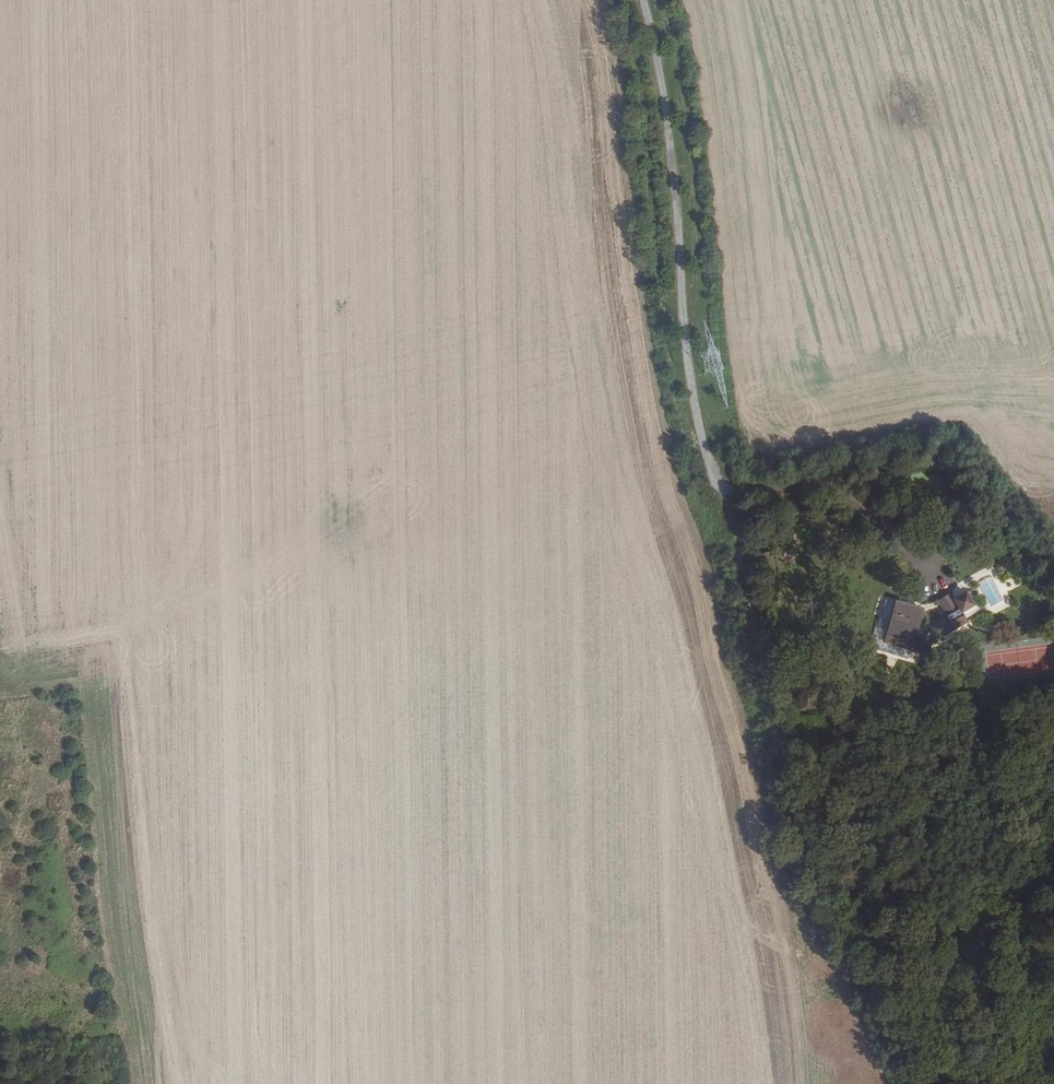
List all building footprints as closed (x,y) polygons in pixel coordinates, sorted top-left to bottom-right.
[(955,599),(951,592),(937,600),(952,625),(979,609),(969,591),(955,599)] [(881,646),(908,652),(918,612),(891,605),(881,646)]
